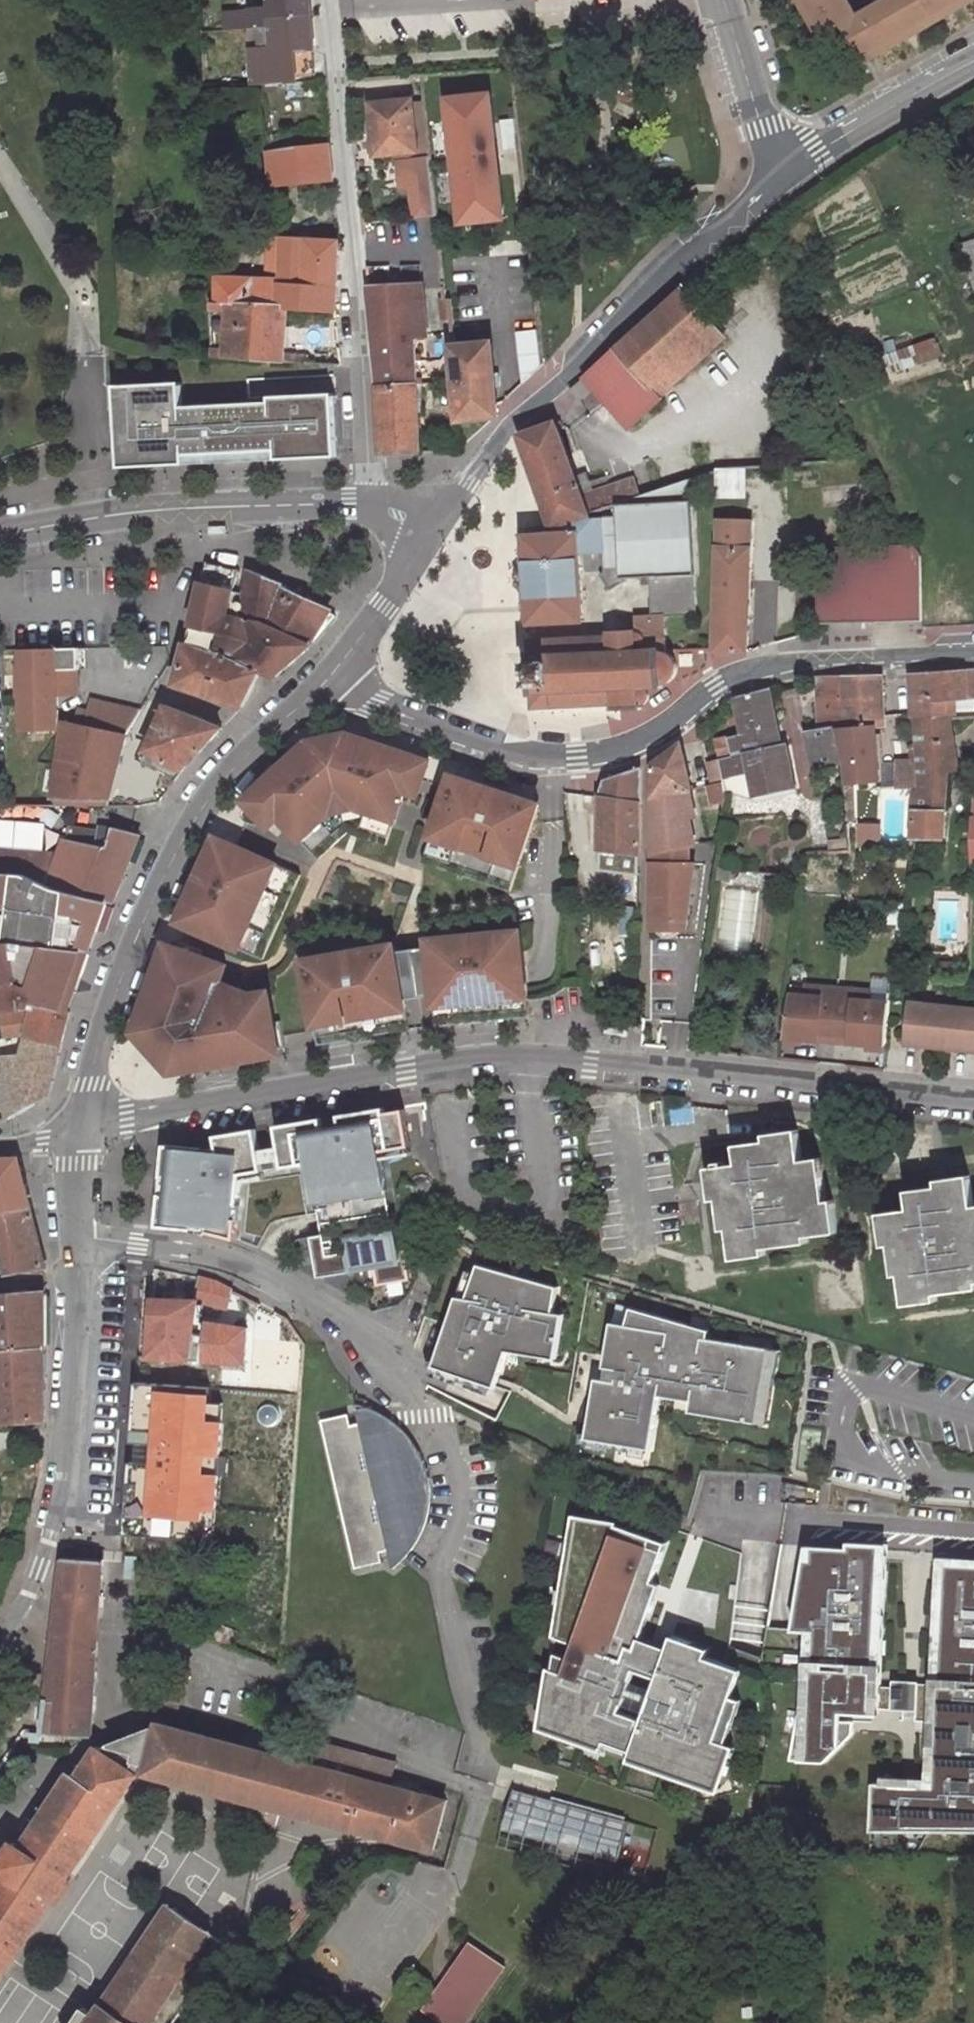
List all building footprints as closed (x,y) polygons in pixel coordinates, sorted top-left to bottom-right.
[(309,0),(268,0),(268,6),(249,7),(249,10),(223,12),(225,30),(260,28),(270,27),(269,21),(310,17),(309,0)] [(804,13),(812,9),(807,0),(797,0),(804,13)] [(812,9),(804,13),(809,22),(817,17),(826,33),(842,24),(860,55),(874,46),(878,54),(895,45),(890,38),(921,20),(926,27),(942,18),(938,11),(956,0),(884,0),(858,15),(849,0),(807,0),(812,9)] [(973,0),(972,0),(956,0),(938,11),(942,18),(973,0)] [(260,28),(261,49),(250,50),(254,86),(296,84),(295,78),(315,77),(313,44),(310,17),(269,21),(270,27),(260,28)] [(817,17),(809,22),(817,37),(826,33),(817,17)] [(890,38),(895,45),(926,27),(921,20),(890,38)] [(874,46),(860,55),(864,63),(878,54),(874,46)] [(489,94),(447,98),(460,222),(502,218),(498,174),(478,177),(474,139),(494,137),(489,94)] [(412,106),(412,101),(371,106),(376,156),(397,154),(417,152),(412,106)] [(425,104),(412,106),(417,152),(429,151),(425,104)] [(288,149),(286,133),(266,135),(268,152),(288,149)] [(474,139),(478,177),(498,174),(494,137),(474,139)] [(334,181),(330,144),(288,149),(268,152),(273,187),(334,181)] [(417,152),(397,154),(401,187),(411,187),(414,219),(436,216),(429,151),(417,152)] [(276,280),(281,281),(283,238),(265,237),(265,280),(276,280)] [(337,287),(341,243),(283,238),(281,281),(276,280),(277,283),(337,287)] [(962,244),(973,287),(973,240),(962,244)] [(215,303),(335,311),(337,287),(277,283),(276,280),(265,280),(216,277),(215,303)] [(421,285),(368,290),(373,341),(413,337),(425,336),(421,285)] [(616,346),(662,398),(727,338),(681,287),(616,346)] [(446,320),(444,301),(436,301),(438,321),(446,320)] [(285,363),(286,361),(290,308),(215,303),(210,303),(211,357),(285,363)] [(373,341),(378,390),(416,387),(413,337),(373,341)] [(538,339),(517,341),(522,384),(541,366),(538,339)] [(490,342),(451,346),(458,419),(497,414),(490,342)] [(593,390),(628,430),(662,398),(616,346),(569,390),(581,400),(593,390)] [(180,382),(114,385),(118,468),(215,463),(213,405),(181,406),(180,382)] [(378,390),(381,453),(420,451),(416,387),(378,390)] [(269,402),(213,405),(215,463),(337,457),(334,393),(269,396),(269,402)] [(639,495),(633,478),(582,496),(579,488),(590,484),(586,473),(575,478),(555,422),(517,437),(551,529),(588,515),(588,513),(618,503),(639,495)] [(743,495),(759,495),(759,484),(770,483),(770,464),(737,467),(738,477),(743,477),(743,495)] [(705,489),(716,485),(711,471),(699,475),(705,489)] [(639,495),(618,503),(690,499),(690,479),(639,495)] [(622,579),(650,577),(694,575),(690,499),(618,503),(619,515),(622,579)] [(580,554),(601,553),(600,517),(590,518),(588,515),(551,529),(553,534),(579,532),(580,554)] [(623,582),(622,579),(619,515),(600,517),(601,553),(602,567),(605,567),(605,573),(601,575),(611,591),(623,582)] [(747,651),(752,521),(718,519),(713,652),(747,651)] [(584,622),(580,554),(579,532),(553,534),(522,536),(527,625),(584,622)] [(816,549),(818,584),(819,621),(921,618),(921,559),(912,545),(816,549)] [(234,596),(238,582),(236,581),(238,570),(204,564),(191,624),(214,630),(209,649),(226,654),(259,673),(272,679),(311,644),(264,622),(272,606),(245,596),(244,599),(242,619),(230,616),(234,596)] [(331,614),(282,592),(285,585),(249,570),(245,596),(272,606),(264,622),(311,644),(316,639),(331,614)] [(694,575),(650,577),(652,618),(665,617),(697,615),(694,575)] [(244,599),(234,596),(230,616),(242,619),(244,599)] [(531,711),(610,706),(610,712),(641,710),(640,703),(643,703),(645,702),(648,700),(649,697),(648,693),(646,690),(663,689),(663,685),(669,683),(674,679),(677,673),(677,666),(676,662),(674,658),(671,655),(667,652),(665,617),(652,618),(635,619),(635,629),(606,630),(606,634),(527,638),(531,711)] [(214,630),(191,624),(186,643),(209,649),(214,630)] [(186,643),(185,650),(175,685),(241,706),(259,673),(226,654),(209,649),(186,643)] [(81,648),(22,650),(26,730),(60,729),(58,695),(77,694),(76,669),(82,669),(81,648)] [(692,655),(679,655),(679,667),(692,667),(692,655)] [(912,674),(914,718),(951,716),(948,699),(956,699),(973,698),(973,671),(912,674)] [(855,727),(884,726),(882,676),(837,678),(840,727),(853,725),(855,727)] [(819,731),(805,732),(815,772),(843,763),(840,727),(837,678),(814,679),(819,731)] [(753,797),(791,789),(782,745),(770,690),(731,700),(740,735),(728,738),(732,757),(719,760),(723,780),(726,793),(751,786),(753,797)] [(110,797),(127,734),(140,710),(90,699),(87,712),(77,709),(74,723),(65,721),(63,736),(53,807),(110,807),(110,797)] [(957,716),(956,699),(948,699),(951,716),(957,716)] [(166,707),(146,752),(169,765),(163,775),(174,781),(180,773),(219,728),(166,707)] [(912,790),(908,839),(944,839),(948,769),(959,768),(951,716),(914,718),(919,791),(912,790)] [(243,820),(246,823),(267,830),(278,820),(318,860),(345,833),(383,845),(400,790),(418,796),(427,768),(347,741),(311,748),(243,811),(241,815),(242,818),(243,820)] [(782,745),(791,789),(799,787),(789,743),(782,745)] [(684,794),(693,792),(683,744),(651,766),(651,854),(653,854),(652,931),(687,931),(692,896),(686,895),(686,876),(694,877),(696,865),(690,864),(691,846),(695,845),(684,794)] [(719,760),(705,764),(710,783),(723,780),(719,760)] [(912,790),(911,761),(899,762),(901,790),(912,790)] [(639,768),(603,779),(597,796),(639,802),(639,768)] [(537,810),(449,781),(422,862),(510,892),(537,810)] [(596,865),(618,868),(621,854),(641,857),(639,802),(597,796),(596,865)] [(100,826),(99,830),(70,827),(68,840),(63,839),(56,858),(33,852),(0,849),(0,870),(21,871),(58,886),(107,902),(112,904),(140,835),(113,828),(100,826)] [(221,841),(183,925),(262,960),(300,875),(221,841)] [(731,883),(733,868),(719,867),(717,881),(731,883)] [(8,941),(31,942),(90,950),(107,902),(58,886),(21,871),(0,870),(0,941),(8,941)] [(303,962),(318,1046),(410,1030),(404,1000),(433,996),(436,1026),(528,1018),(520,931),(428,940),(428,947),(396,952),(395,945),(303,962)] [(8,941),(0,941),(0,1012),(24,1009),(25,1005),(32,1007),(33,1003),(69,1012),(90,950),(31,942),(8,941)] [(202,951),(174,941),(141,1032),(173,1068),(286,1048),(281,1022),(274,1023),(269,993),(253,996),(220,984),(226,967),(200,957),(202,951)] [(804,997),(805,987),(791,986),(790,996),(804,997)] [(790,996),(784,1038),(819,1041),(820,1033),(855,1036),(854,1044),(885,1046),(890,1004),(871,1002),(872,992),(805,987),(804,997),(790,996)] [(890,1004),(891,994),(872,992),(871,1002),(890,1004)] [(24,1009),(16,1031),(26,1033),(62,1041),(69,1012),(33,1003),(32,1007),(25,1005),(24,1009)] [(911,1003),(907,1042),(973,1049),(973,1009),(911,1003)] [(0,1057),(0,1089),(6,1119),(49,1094),(62,1041),(26,1033),(20,1055),(0,1057)] [(854,1044),(855,1036),(820,1033),(819,1041),(854,1044)] [(284,1169),(311,1165),(322,1238),(310,1240),(316,1280),(364,1272),(363,1270),(373,1268),(376,1288),(408,1283),(402,1245),(394,1246),(379,1154),(410,1149),(404,1112),(385,1115),(384,1112),(340,1119),(342,1128),(323,1131),(321,1122),(277,1129),(284,1169)] [(802,1161),(797,1131),(766,1135),(767,1142),(737,1146),(739,1164),(708,1169),(713,1200),(719,1199),(724,1229),(730,1228),(734,1258),(765,1254),(765,1249),(808,1242),(807,1236),(837,1232),(833,1201),(827,1201),(820,1158),(802,1161)] [(219,1154),(165,1149),(158,1229),(192,1232),(192,1226),(208,1227),(207,1235),(235,1242),(241,1177),(262,1173),(255,1133),(216,1139),(219,1154)] [(437,1195),(434,1175),(429,1156),(406,1157),(386,1160),(394,1198),(437,1195)] [(32,1209),(20,1159),(0,1160),(0,1213),(32,1209)] [(969,1176),(938,1181),(939,1187),(908,1192),(911,1210),(880,1215),(885,1245),(890,1244),(895,1275),(901,1274),(906,1304),(936,1299),(935,1294),(973,1288),(973,1204),(969,1176)] [(3,1253),(7,1275),(46,1268),(32,1209),(0,1213),(0,1253),(3,1253)] [(557,1289),(473,1263),(462,1298),(452,1296),(427,1369),(492,1393),(509,1357),(556,1364),(563,1315),(552,1313),(557,1289)] [(199,1280),(196,1301),(199,1301),(227,1308),(232,1291),(219,1285),(199,1280)] [(4,1422),(42,1421),(45,1368),(45,1293),(0,1296),(0,1366),(4,1422)] [(196,1301),(152,1298),(149,1357),(202,1361),(205,1338),(194,1336),(199,1301),(196,1301)] [(707,1331),(626,1308),(621,1325),(606,1323),(602,1347),(598,1370),(601,1371),(600,1380),(591,1379),(580,1442),(651,1454),(659,1404),(686,1407),(685,1414),(769,1428),(781,1353),(706,1339),(707,1331)] [(208,1387),(132,1383),(127,1445),(146,1446),(146,1462),(125,1461),(121,1537),(171,1539),(215,1539),(222,1404),(207,1403),(208,1387)] [(321,1424),(354,1571),(381,1565),(379,1555),(388,1553),(392,1572),(415,1546),(422,1533),(428,1512),(425,1471),(423,1462),(417,1449),(393,1454),(385,1418),(367,1404),(354,1407),(359,1427),(350,1428),(348,1417),(321,1424)] [(652,1645),(668,1535),(576,1522),(559,1649),(556,1649),(542,1748),(731,1774),(735,1747),(736,1747),(747,1669),(715,1664),(717,1647),(674,1641),(673,1648),(652,1645)] [(887,1718),(894,1549),(803,1545),(799,1634),(806,1634),(801,1763),(842,1765),(844,1716),(887,1718)] [(47,1728),(90,1731),(99,1627),(104,1560),(61,1556),(55,1623),(47,1728)] [(973,1835),(973,1560),(939,1559),(929,1782),(876,1780),(873,1830),(973,1835)] [(183,1616),(173,1612),(169,1623),(179,1627),(183,1616)] [(231,1649),(236,1635),(219,1629),(214,1643),(231,1649)] [(920,1682),(889,1682),(889,1710),(920,1710),(920,1682)] [(137,1777),(139,1778),(147,1774),(236,1798),(231,1816),(238,1835),(255,1825),(276,1831),(282,1810),(381,1837),(385,1819),(429,1831),(424,1849),(433,1851),(447,1800),(392,1785),(380,1782),(374,1757),(290,1734),(273,1753),(264,1751),(246,1746),(160,1722),(159,1726),(149,1730),(101,1749),(98,1747),(78,1778),(70,1773),(21,1846),(15,1842),(0,1864),(0,1871),(3,1873),(0,1877),(0,1976),(3,1978),(137,1777)] [(246,1746),(264,1751),(267,1738),(250,1734),(246,1746)] [(397,1763),(374,1757),(380,1782),(392,1785),(397,1763)] [(496,1843),(614,1874),(627,1824),(573,1809),(510,1793),(496,1843)] [(381,1837),(424,1849),(429,1831),(385,1819),(381,1837)] [(167,1904),(95,2014),(84,2007),(74,2022),(172,2022),(226,1943),(167,1904)] [(504,1967),(470,1942),(423,2010),(441,2022),(465,2022),(504,1967)]
